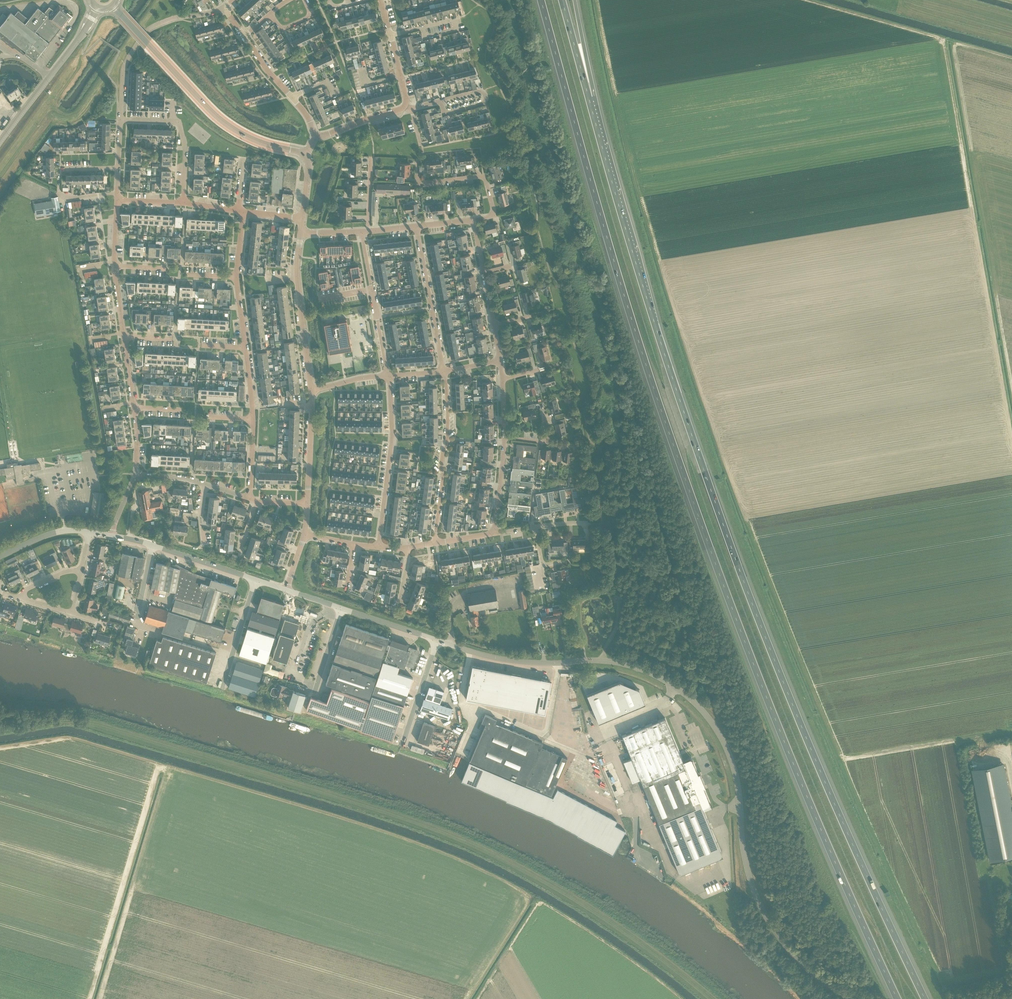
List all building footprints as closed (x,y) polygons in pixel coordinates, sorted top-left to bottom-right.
[(257,7),(251,0),(247,4),(253,10),(257,7)] [(454,11),(455,11),(458,10),(459,15),(462,15),(460,9),(460,10),(458,1),(452,3),(454,11)] [(456,16),(455,11),(454,11),(452,3),(446,4),(449,13),(449,12),(453,12),(454,17),(456,16)] [(253,10),(247,4),(242,8),(248,14),(253,10)] [(451,17),(449,12),(449,13),(446,4),(441,5),(443,14),(444,14),(447,13),(448,18),(451,17)] [(445,19),(444,14),(443,14),(441,5),(435,7),(438,15),(442,14),(443,19),(445,19)] [(12,46),(15,46),(24,53),(34,61),(70,16),(59,8),(56,12),(49,6),(44,12),(38,7),(28,19),(18,10),(14,15),(11,12),(7,16),(2,12),(0,15),(0,36),(12,46)] [(438,15),(435,7),(430,8),(432,17),(433,17),(436,16),(437,21),(440,20),(438,15)] [(248,14),(242,8),(238,12),(244,18),(248,14)] [(434,22),(433,17),(432,17),(430,8),(424,10),(426,18),(427,18),(431,17),(432,22),(434,22)] [(369,14),(371,21),(378,20),(376,12),(371,13),(370,9),(367,10),(369,14)] [(429,23),(427,18),(426,18),(424,10),(419,11),(421,20),(422,19),(425,19),(426,24),(429,23)] [(361,12),(362,16),(363,15),(365,23),(371,21),(369,14),(365,15),(364,11),(361,12)] [(423,24),(422,19),(421,20),(419,11),(413,12),(415,21),(416,21),(419,20),(421,25),(423,24)] [(417,26),(416,21),(415,21),(413,12),(407,14),(410,22),(411,22),(414,21),(415,26),(417,26)] [(345,20),(347,28),(353,26),(351,18),(350,19),(347,20),(346,16),(345,13),(343,14),(343,16),(344,20),(345,20)] [(363,15),(362,16),(359,17),(358,13),(355,13),(356,17),(357,17),(359,25),(365,23),(363,15)] [(357,17),(356,17),(353,18),(352,14),(349,15),(350,19),(351,18),(353,26),(359,25),(357,17)] [(410,22),(407,14),(402,15),(404,24),(408,23),(410,28),(412,27),(411,22),(410,22)] [(341,29),(347,28),(345,20),(344,20),(341,21),(340,17),(337,18),(339,22),(341,29)] [(215,24),(218,33),(225,31),(222,22),(215,24)] [(313,27),(314,31),(315,30),(318,37),(324,35),(321,28),(316,30),(313,23),(311,24),(313,27)] [(211,34),(218,33),(215,24),(209,26),(211,34)] [(204,36),(211,34),(209,26),(202,28),(204,36)] [(259,37),(266,32),(263,27),(256,32),(259,37)] [(197,38),(204,36),(202,28),(195,29),(197,38)] [(315,30),(314,31),(311,32),(309,29),(307,30),(309,33),(310,33),(313,40),(318,37),(315,30)] [(307,43),(313,40),(310,33),(309,33),(305,35),(303,31),(301,32),(303,36),(304,35),(307,43)] [(262,42),(270,37),(266,32),(259,37),(262,42)] [(450,54),(456,53),(455,45),(454,40),(452,33),(449,34),(451,41),(452,46),(448,47),(450,54)] [(304,35),(303,36),(300,37),(298,34),(296,35),(297,38),(298,38),(301,45),(307,43),(304,35)] [(411,43),(416,42),(423,40),(422,36),(416,37),(415,39),(413,39),(412,35),(410,36),(402,38),(404,45),(411,43)] [(296,48),(301,45),(298,38),(297,38),(294,40),(292,36),(290,37),(292,41),(293,41),(296,48)] [(266,47),(273,42),(270,37),(262,42),(266,47)] [(461,43),(463,51),(470,49),(467,37),(464,38),(465,42),(461,43)] [(436,50),(437,50),(434,38),(430,39),(432,46),(433,50),(430,51),(431,59),(438,57),(436,50)] [(455,45),(456,53),(463,51),(461,43),(460,39),(457,40),(458,44),(455,45)] [(371,51),(375,50),(375,49),(383,47),(381,41),(374,43),(375,47),(371,48),(371,51)] [(269,51),(276,46),(273,42),(266,47),(269,51)] [(412,47),(411,43),(404,45),(405,51),(413,49),(413,50),(418,48),(417,45),(412,47)] [(440,49),(437,50),(436,50),(438,57),(445,56),(442,43),(439,44),(440,49)] [(230,46),(233,55),(239,53),(237,44),(230,46)] [(354,55),(355,54),(359,53),(360,57),(362,57),(361,52),(360,53),(358,45),(352,47),(354,55)] [(226,56),(233,55),(230,46),(224,48),(226,56)] [(272,56),(279,51),(276,46),(269,51),(272,56)] [(356,58),(355,54),(354,55),(352,47),(346,48),(348,56),(353,55),(354,59),(356,58)] [(375,49),(375,50),(376,53),(369,55),(370,57),(373,57),(377,56),(377,55),(384,53),(383,47),(375,49)] [(219,58),(226,56),(224,48),(217,49),(219,58)] [(212,60),(219,58),(217,49),(210,51),(212,60)] [(414,53),(413,50),(413,49),(405,51),(407,58),(415,56),(419,55),(419,52),(414,53)] [(283,56),(279,51),(272,56),(275,61),(283,56)] [(374,63),(378,62),(378,61),(386,59),(384,53),(377,55),(377,56),(378,59),(374,60),(374,63)] [(328,64),(329,64),(333,62),(334,66),(336,65),(335,61),(334,61),(331,54),(325,57),(328,64)] [(415,56),(407,58),(409,65),(416,63),(417,66),(424,65),(423,61),(421,62),(420,59),(416,60),(415,56)] [(331,67),(329,64),(328,64),(325,57),(319,60),(323,67),(323,66),(327,65),(329,68),(331,67)] [(378,61),(378,62),(379,65),(375,66),(376,69),(380,68),(380,67),(387,65),(386,59),(378,61)] [(323,67),(319,60),(313,62),(317,69),(321,67),(323,71),(325,70),(323,66),(323,67)] [(306,74),(307,74),(311,72),(312,76),(315,75),(313,71),(312,71),(309,64),(303,67),(306,74)] [(389,71),(387,65),(380,67),(380,68),(381,71),(377,73),(377,75),(382,74),(382,73),(389,71)] [(245,68),(248,76),(255,75),(252,66),(245,68)] [(309,77),(307,74),(306,74),(303,67),(297,69),(301,77),(302,76),(305,75),(307,78),(306,79),(309,85),(312,83),(309,77)] [(241,78),(248,76),(245,68),(239,69),(241,78)] [(234,80),(241,78),(239,69),(232,71),(234,80)] [(301,77),(297,69),(292,72),(295,79),(299,77),(301,81),(303,80),(302,76),(301,77)] [(470,78),(471,83),(474,82),(473,77),(477,76),(475,69),(468,70),(470,78)] [(463,80),(464,84),(467,84),(466,79),(470,78),(468,70),(461,72),(463,80)] [(227,82),(234,80),(232,71),(225,73),(227,82)] [(461,72),(455,74),(457,81),(458,86),(458,88),(461,88),(461,85),(460,81),(463,80),(461,72)] [(457,81),(455,74),(448,75),(451,88),(454,87),(453,82),(457,81)] [(443,77),(436,78),(438,86),(439,91),(442,90),(441,85),(445,84),(446,86),(448,86),(447,79),(444,80),(443,77)] [(438,86),(436,78),(430,80),(432,88),(433,92),(436,92),(435,87),(438,86)] [(425,89),(426,94),(429,93),(428,89),(432,88),(430,80),(423,82),(425,89)] [(421,90),(425,89),(423,82),(416,83),(419,96),(422,95),(421,90)] [(10,89),(16,97),(21,93),(17,87),(14,89),(13,88),(12,89),(11,88),(10,89)] [(263,89),(265,97),(272,96),(270,87),(263,89)] [(10,100),(16,97),(10,89),(9,89),(10,90),(8,91),(9,92),(6,94),(10,101),(10,100)] [(258,99),(265,97),(263,89),(256,91),(258,99)] [(386,90),(387,94),(388,94),(390,102),(396,100),(394,92),(389,94),(388,90),(386,90)] [(252,101),(258,99),(256,91),(250,92),(252,101)] [(319,98),(317,94),(321,93),(320,91),(316,92),(316,93),(309,96),(312,102),(319,98)] [(388,94),(387,94),(383,95),(382,91),(380,92),(381,96),(382,95),(384,103),(390,102),(388,94)] [(245,103),(252,101),(250,92),(243,94),(245,103)] [(376,97),(378,105),(384,103),(382,95),(381,96),(377,97),(376,93),(374,93),(375,97),(376,97)] [(368,95),(369,99),(370,99),(372,106),(378,105),(376,97),(375,97),(371,98),(370,94),(368,95)] [(312,102),(314,107),(321,104),(320,100),(323,98),(322,96),(319,98),(312,102)] [(370,99),(369,99),(365,100),(364,96),(362,96),(363,101),(364,100),(366,108),(372,106),(370,99)] [(324,110),(324,109),(322,106),(326,104),(328,103),(327,101),(321,104),(314,107),(317,113),(324,110)] [(347,107),(350,114),(356,112),(353,104),(348,106),(347,102),(345,103),(346,107),(347,107)] [(344,116),(350,114),(347,107),(346,107),(343,108),(341,105),(339,105),(341,110),(341,109),(344,116)] [(317,113),(319,119),(327,116),(326,115),(325,111),(330,109),(329,107),(324,109),(324,110),(317,113)] [(421,114),(423,121),(431,119),(435,118),(442,116),(441,113),(441,112),(434,114),(434,115),(430,116),(429,112),(431,111),(430,108),(423,110),(424,113),(421,114)] [(480,119),(482,127),(489,125),(488,121),(491,120),(489,112),(483,114),(484,118),(480,119)] [(330,113),(326,115),(327,116),(319,119),(322,125),(329,122),(327,117),(331,115),(330,113)] [(476,128),(482,127),(480,119),(479,114),(476,115),(477,120),(474,121),(476,128)] [(474,121),(473,116),(470,117),(471,121),(467,122),(469,130),(476,128),(474,121)] [(432,125),(437,124),(436,121),(432,122),(431,119),(423,121),(425,127),(432,125)] [(459,124),(456,125),(455,125),(457,133),(464,131),(461,119),(458,120),(459,124)] [(455,125),(456,125),(454,121),(451,122),(453,126),(449,127),(451,135),(457,133),(455,125)] [(402,122),(387,126),(377,129),(379,133),(381,133),(382,138),(405,132),(402,122)] [(433,129),(432,125),(425,127),(426,134),(434,132),(439,131),(438,128),(433,129)] [(435,136),(434,132),(426,134),(425,134),(426,138),(427,138),(428,141),(436,139),(436,141),(443,140),(441,134),(435,136)] [(45,143),(40,149),(45,153),(50,146),(45,143)] [(109,149),(110,143),(102,143),(102,147),(98,147),(97,149),(102,149),(102,152),(107,152),(107,149),(109,149)] [(466,164),(465,155),(459,156),(459,159),(456,159),(457,168),(463,168),(463,165),(466,164)] [(471,155),(465,155),(466,164),(466,168),(473,167),(474,168),(478,166),(474,161),(474,157),(471,157),(471,155)] [(441,161),(441,158),(435,159),(436,168),(437,173),(438,172),(439,171),(440,170),(442,170),(443,171),(445,171),(445,169),(444,160),(441,161)] [(351,167),(361,168),(361,159),(355,159),(355,162),(352,162),(351,167)] [(433,168),(436,168),(435,159),(429,159),(430,162),(427,162),(428,172),(433,171),(433,168)] [(496,183),(504,181),(503,176),(501,176),(498,164),(489,167),(492,180),(495,179),(496,183)] [(285,168),(273,167),(271,192),(283,193),(294,195),(297,169),(285,168)] [(361,177),(361,168),(351,167),(351,173),(354,173),(354,176),(361,177)] [(410,170),(400,170),(399,173),(399,175),(397,175),(397,182),(404,182),(404,178),(402,178),(402,176),(410,176),(410,172),(410,170)] [(348,189),(357,190),(357,181),(351,180),(351,184),(348,184),(348,189)] [(400,184),(393,184),(387,183),(387,184),(377,184),(377,192),(386,192),(386,193),(393,194),(400,194),(400,193),(409,193),(410,185),(400,185),(400,184)] [(497,194),(500,206),(509,204),(506,192),(507,192),(505,186),(501,187),(502,193),(497,194)] [(357,190),(348,189),(347,195),(351,195),(350,198),(357,199),(357,190)] [(293,207),(294,195),(283,193),(281,203),(287,204),(287,206),(293,207)] [(61,211),(58,197),(58,196),(52,198),(51,198),(52,200),(34,203),(36,214),(54,210),(54,212),(61,211)] [(467,201),(468,210),(474,210),(474,207),(477,206),(476,198),(471,199),(471,201),(467,201)] [(462,211),(468,210),(467,201),(462,202),(461,201),(458,201),(459,208),(462,208),(462,211)] [(341,211),(351,211),(351,202),(345,202),(345,206),(342,205),(341,211)] [(405,206),(406,212),(411,211),(412,213),(418,213),(417,203),(411,204),(411,205),(405,206)] [(443,204),(437,205),(438,214),(444,213),(444,210),(447,210),(446,203),(443,203),(443,204)] [(438,214),(437,205),(434,205),(434,204),(425,205),(426,212),(432,211),(433,214),(438,214)] [(84,208),(86,216),(95,215),(94,207),(84,208)] [(350,220),(351,211),(341,211),(341,217),(344,217),(344,220),(350,220)] [(86,216),(87,224),(96,223),(95,215),(86,216)] [(506,229),(516,227),(514,217),(504,219),(506,229)] [(87,224),(88,232),(97,230),(96,223),(87,224)] [(497,233),(500,232),(498,224),(495,224),(494,223),(484,225),(486,233),(496,231),(497,233)] [(97,230),(88,232),(89,240),(98,238),(97,230)] [(453,243),(467,240),(466,234),(462,235),(462,231),(456,232),(457,239),(452,240),(453,243)] [(411,240),(405,241),(406,249),(406,248),(410,248),(411,252),(413,252),(412,248),(411,240)] [(468,247),(467,240),(453,243),(449,244),(449,247),(458,245),(459,249),(468,247)] [(519,244),(520,244),(519,240),(513,242),(514,245),(511,246),(514,257),(521,255),(519,244)] [(401,253),(400,249),(399,249),(399,241),(392,242),(393,250),(394,250),(398,249),(398,253),(401,253)] [(406,249),(405,241),(399,241),(399,249),(400,249),(404,249),(404,253),(407,253),(406,248),(406,249)] [(439,249),(439,248),(438,244),(442,244),(442,241),(437,242),(437,243),(430,244),(431,251),(439,249)] [(394,254),(394,250),(393,250),(392,242),(386,243),(387,251),(388,250),(392,250),(392,254),(394,254)] [(164,254),(165,245),(162,244),(156,243),(156,247),(155,256),(162,257),(162,254),(164,254)] [(382,255),(382,251),(381,251),(380,243),(374,244),(374,252),(379,251),(380,255),(382,255)] [(388,255),(388,250),(387,251),(386,243),(380,243),(381,251),(382,251),(386,251),(386,255),(388,255)] [(503,252),(506,251),(504,244),(500,245),(501,247),(491,250),(493,257),(503,255),(503,252)] [(165,245),(164,254),(167,254),(167,257),(174,257),(174,248),(171,247),(171,245),(165,245)] [(443,248),(439,248),(439,249),(431,251),(432,257),(440,255),(440,254),(439,251),(443,250),(443,248)] [(101,257),(100,251),(91,252),(91,258),(92,258),(92,261),(98,261),(98,257),(101,257)] [(440,255),(432,257),(433,263),(441,261),(440,257),(444,256),(444,254),(440,254),(440,255)] [(456,261),(457,264),(471,261),(470,255),(460,256),(461,260),(456,261)] [(407,267),(415,266),(414,259),(406,261),(407,266),(403,267),(403,269),(408,268),(407,267)] [(377,263),(378,269),(386,268),(385,267),(385,263),(389,263),(388,260),(384,261),(384,262),(377,263)] [(441,261),(433,263),(435,269),(442,268),(441,263),(446,262),(445,260),(441,261)] [(471,261),(457,264),(457,267),(462,266),(463,269),(460,270),(460,274),(469,272),(469,268),(472,267),(471,261)] [(525,269),(527,269),(525,264),(518,266),(518,269),(517,270),(520,282),(528,280),(525,269)] [(386,268),(378,269),(379,275),(387,274),(387,273),(386,269),(390,269),(390,266),(385,267),(386,268)] [(405,275),(409,274),(409,273),(416,272),(415,266),(407,267),(408,268),(408,272),(404,273),(405,275)] [(435,274),(437,280),(444,279),(444,278),(444,274),(448,273),(447,271),(443,272),(443,273),(435,274)] [(387,274),(379,275),(380,282),(388,280),(388,279),(387,276),(391,275),(391,272),(387,273),(387,274)] [(410,280),(417,278),(416,272),(409,273),(409,274),(409,278),(405,279),(406,281),(410,280)] [(460,282),(460,284),(475,282),(474,275),(470,276),(469,272),(460,274),(461,278),(464,277),(465,281),(460,282)] [(510,285),(514,284),(513,278),(509,279),(508,276),(498,279),(500,287),(510,284),(510,285)] [(444,279),(437,280),(438,286),(446,285),(445,284),(445,280),(449,279),(448,277),(444,278),(444,279)] [(419,284),(417,278),(410,280),(411,284),(407,285),(407,287),(411,286),(419,284)] [(392,279),(388,279),(388,280),(380,282),(381,288),(389,287),(388,282),(392,281),(392,279)] [(475,282),(460,284),(461,287),(466,286),(467,290),(463,290),(464,294),(474,293),(473,289),(476,288),(475,282)] [(449,283),(445,284),(446,285),(438,286),(439,292),(447,291),(447,290),(446,286),(450,286),(449,283)] [(193,287),(180,286),(180,296),(193,297),(193,296),(196,297),(196,290),(193,290),(193,287)] [(214,298),(214,296),(214,294),(214,291),(212,290),(212,288),(205,288),(205,297),(209,297),(208,301),(211,301),(211,297),(214,298)] [(217,294),(214,294),(214,296),(217,296),(217,298),(220,298),(220,302),(223,302),(223,298),(230,298),(230,289),(217,288),(217,294)] [(447,291),(439,292),(440,299),(448,297),(447,292),(451,292),(451,289),(447,290),(447,291)] [(413,293),(414,297),(416,305),(422,304),(421,296),(416,297),(415,292),(413,293)] [(528,305),(536,303),(534,293),(529,295),(528,292),(521,294),(523,299),(526,299),(528,305)] [(251,304),(261,303),(260,299),(262,299),(262,293),(254,294),(254,297),(250,298),(251,304)] [(408,298),(410,305),(416,305),(414,297),(410,297),(409,293),(407,294),(408,298)] [(474,293),(464,294),(465,298),(468,298),(469,301),(464,302),(464,305),(479,302),(478,296),(474,296),(474,293)] [(401,295),(401,299),(402,299),(403,306),(410,305),(408,298),(404,298),(403,294),(401,295)] [(396,300),(397,307),(403,306),(402,299),(401,299),(398,299),(397,295),(395,296),(395,300),(396,300)] [(389,297),(389,301),(390,301),(391,308),(397,307),(396,300),(395,300),(391,300),(391,296),(389,297)] [(390,301),(389,301),(385,301),(385,297),(382,298),(383,302),(384,302),(385,309),(391,308),(390,301)] [(516,306),(519,305),(517,299),(514,299),(515,302),(503,305),(505,313),(517,310),(516,306)] [(441,304),(442,310),(450,308),(450,307),(449,304),(453,303),(453,301),(448,301),(448,302),(441,304)] [(468,311),(469,315),(477,313),(477,310),(480,309),(479,302),(464,305),(465,308),(470,307),(471,311),(468,311)] [(450,308),(442,310),(443,316),(451,314),(450,310),(454,309),(454,307),(450,307),(450,308)] [(262,309),(252,310),(253,316),(262,315),(262,312),(269,311),(269,308),(262,309)] [(142,323),(142,310),(141,313),(139,313),(139,310),(132,309),(131,318),(135,318),(135,322),(142,323)] [(148,320),(151,320),(152,310),(148,310),(148,313),(144,313),(144,310),(142,310),(142,323),(148,323),(148,320)] [(154,323),(160,324),(161,314),(157,314),(158,311),(152,310),(151,320),(154,320),(154,323)] [(451,314),(443,316),(444,322),(452,320),(451,316),(455,315),(455,313),(451,314)] [(477,313),(469,315),(469,319),(472,318),(473,322),(468,323),(468,326),(483,323),(482,316),(478,317),(477,313)] [(339,353),(352,351),(346,318),(339,320),(339,322),(324,324),(329,354),(339,353)] [(419,327),(426,325),(425,319),(417,321),(418,326),(414,326),(415,328),(419,328),(419,327)] [(456,319),(452,320),(444,322),(446,328),(453,327),(452,322),(456,321),(456,319)] [(388,324),(389,330),(397,329),(397,328),(396,324),(400,323),(400,321),(395,322),(395,323),(388,324)] [(483,323),(468,326),(469,329),(474,328),(474,331),(484,330),(483,323)] [(534,333),(542,331),(540,323),(531,325),(533,331),(530,331),(532,339),(535,338),(534,333)] [(420,333),(427,332),(426,325),(419,327),(419,328),(419,332),(415,332),(416,335),(420,334),(420,333)] [(397,329),(389,330),(390,336),(398,335),(398,334),(397,330),(401,330),(401,327),(397,328),(397,329)] [(522,328),(522,327),(512,330),(514,339),(524,336),(524,337),(528,336),(526,327),(522,328)] [(446,333),(448,339),(455,338),(455,337),(455,333),(459,332),(458,330),(454,331),(454,332),(446,333)] [(421,339),(429,338),(427,332),(420,333),(420,334),(421,338),(417,338),(417,340),(421,340),(421,339)] [(398,335),(390,336),(392,343),(399,341),(399,340),(398,336),(402,336),(402,333),(398,334),(398,335)] [(457,344),(456,343),(456,339),(460,339),(459,336),(455,337),(455,338),(448,339),(449,345),(457,344)] [(472,346),(487,344),(485,337),(476,339),(477,343),(472,343),(472,346)] [(430,344),(429,338),(421,339),(421,340),(422,344),(418,344),(418,347),(422,346),(422,345),(430,344)] [(399,341),(392,343),(393,349),(400,347),(400,342),(404,342),(403,339),(399,340),(399,341)] [(460,342),(456,343),(457,344),(449,345),(450,352),(458,350),(457,349),(457,345),(461,345),(460,342)] [(488,350),(487,344),(472,346),(468,347),(469,354),(474,353),(473,349),(478,348),(478,352),(479,352),(480,355),(485,354),(485,351),(488,350)] [(541,361),(550,358),(546,346),(538,348),(537,344),(533,345),(535,352),(538,351),(541,361)] [(529,357),(533,356),(530,347),(527,348),(528,351),(515,354),(517,362),(525,360),(526,361),(530,360),(529,357)] [(462,348),(457,349),(458,350),(450,352),(451,358),(459,356),(458,351),(462,351),(462,348)] [(427,351),(425,352),(425,356),(426,356),(427,363),(433,363),(433,355),(428,355),(427,351)] [(415,352),(413,353),(413,357),(414,356),(414,364),(421,364),(420,356),(419,356),(415,356),(415,352)] [(421,352),(419,352),(419,356),(420,356),(421,364),(427,363),(426,356),(425,356),(421,356),(421,352)] [(402,353),(400,353),(400,357),(401,357),(402,365),(408,365),(407,357),(403,357),(402,353)] [(409,353),(406,353),(407,357),(408,365),(414,364),(414,356),(413,357),(409,357),(409,353)] [(394,358),(391,358),(391,365),(395,365),(395,366),(402,365),(401,357),(400,357),(396,358),(396,354),(394,354),(394,358)] [(222,372),(222,362),(220,362),(220,359),(213,359),(213,369),(217,369),(217,372),(222,372)] [(231,370),(232,360),(225,360),(225,362),(222,362),(222,372),(225,373),(225,369),(228,369),(228,373),(231,373),(231,370)] [(544,387),(555,384),(552,374),(541,377),(542,380),(539,381),(542,392),(545,391),(544,387)] [(478,386),(478,389),(492,388),(492,382),(489,382),(488,378),(481,378),(482,382),(483,382),(483,386),(478,386)] [(525,392),(529,391),(530,395),(540,392),(539,385),(534,386),(533,382),(523,384),(525,392)] [(400,386),(400,392),(410,392),(409,383),(405,383),(405,386),(400,386)] [(111,393),(120,392),(119,385),(110,387),(110,390),(103,391),(103,393),(111,393)] [(299,385),(290,386),(290,390),(286,390),(287,396),(291,395),(291,392),(300,391),(299,385)] [(198,398),(205,399),(206,389),(199,389),(199,390),(197,390),(197,393),(199,393),(198,398)] [(272,395),(263,397),(264,403),(268,402),(268,405),(276,404),(276,401),(273,402),(273,398),(277,398),(277,395),(273,396),(272,395)] [(552,412),(559,410),(556,399),(548,401),(549,406),(550,406),(552,412)] [(535,407),(534,404),(528,405),(529,408),(530,411),(523,412),(525,420),(536,417),(535,410),(534,410),(533,407),(535,407)] [(493,416),(493,409),(478,410),(479,413),(484,413),(484,416),(480,417),(480,420),(489,420),(489,416),(493,416)] [(563,424),(566,423),(565,418),(556,421),(557,424),(555,424),(558,436),(566,434),(563,424)] [(479,428),(479,431),(493,431),(493,425),(489,425),(489,421),(480,421),(480,425),(484,425),(484,428),(479,428)] [(212,442),(212,440),(213,427),(207,427),(207,429),(203,429),(202,438),(206,438),(206,441),(212,442)] [(478,452),(493,453),(493,446),(490,446),(490,442),(482,441),(482,446),(484,446),(484,449),(478,449),(478,452)] [(342,456),(342,453),(343,444),(336,443),(335,452),(340,452),(340,455),(342,456)] [(342,453),(347,453),(347,456),(349,457),(350,454),(349,454),(350,445),(343,444),(342,453)] [(517,447),(516,456),(523,457),(524,450),(536,451),(537,446),(516,444),(516,447),(517,447)] [(349,454),(350,454),(355,454),(354,457),(356,457),(357,454),(358,445),(350,445),(349,454)] [(357,454),(362,455),(361,458),(364,458),(364,455),(365,446),(358,445),(357,454)] [(364,455),(369,456),(369,459),(371,459),(371,456),(372,447),(365,446),(364,455)] [(379,448),(372,447),(371,456),(376,457),(376,460),(378,460),(379,448)] [(549,459),(550,451),(550,450),(542,449),(542,450),(539,449),(538,461),(540,461),(541,457),(549,459)] [(207,469),(213,470),(214,460),(210,460),(211,454),(208,454),(208,450),(204,450),(204,455),(208,455),(208,460),(207,460),(207,469)] [(561,460),(562,452),(561,452),(561,451),(553,450),(553,451),(550,451),(549,459),(561,460)] [(492,459),(493,453),(478,452),(478,455),(483,455),(483,459),(480,458),(480,462),(489,463),(489,459),(492,459)] [(564,452),(562,452),(561,460),(571,461),(572,453),(564,452)] [(516,456),(513,456),(513,459),(514,459),(513,468),(512,468),(514,468),(520,469),(520,468),(521,462),(535,463),(536,458),(535,458),(533,458),(523,457),(516,456)] [(489,467),(489,463),(480,462),(479,467),(482,467),(482,470),(477,470),(476,473),(491,474),(492,468),(489,467)] [(39,463),(21,465),(21,464),(13,466),(13,467),(0,469),(0,475),(6,474),(7,479),(15,477),(16,484),(24,482),(23,476),(30,475),(29,470),(40,468),(39,463)] [(340,471),(335,470),(335,467),(333,467),(332,479),(339,480),(340,471)] [(347,472),(342,471),(342,468),(340,468),(340,471),(339,480),(346,480),(347,472)] [(520,481),(520,480),(521,474),(534,475),(534,470),(529,469),(520,468),(520,469),(514,468),(513,471),(514,471),(513,480),(520,481)] [(354,472),(349,472),(350,469),(347,469),(347,472),(346,480),(353,481),(354,472)] [(353,481),(361,482),(362,473),(357,473),(357,470),(355,469),(354,472),(353,481)] [(361,482),(368,483),(369,474),(364,473),(364,470),(362,470),(362,473),(361,482)] [(369,474),(368,483),(375,484),(376,475),(371,474),(371,471),(369,471),(369,474)] [(477,483),(487,485),(488,481),(490,481),(491,474),(476,473),(476,476),(481,476),(481,480),(478,480),(477,483)] [(513,480),(510,479),(510,483),(511,483),(510,492),(517,492),(518,486),(532,487),(533,482),(531,482),(520,480),(520,481),(513,480)] [(487,485),(477,483),(477,487),(480,488),(479,491),(474,491),(474,494),(488,495),(489,489),(487,489),(487,485)] [(571,488),(571,490),(573,502),(574,502),(575,508),(578,507),(577,506),(586,505),(585,498),(578,499),(576,487),(571,488)] [(187,489),(180,489),(179,502),(182,502),(182,497),(186,498),(187,489)] [(560,492),(561,502),(562,509),(563,512),(566,512),(566,511),(575,509),(575,508),(574,502),(573,502),(567,503),(564,489),(559,490),(560,492)] [(156,511),(163,509),(161,500),(150,502),(148,490),(138,492),(143,520),(153,518),(157,517),(156,511)] [(517,492),(510,492),(509,491),(509,495),(512,495),(511,498),(508,497),(508,503),(511,504),(518,505),(518,504),(518,498),(531,499),(532,494),(531,494),(529,494),(517,492)] [(547,491),(547,492),(548,494),(550,506),(551,512),(554,511),(554,510),(562,509),(561,502),(554,503),(552,491),(547,491)] [(101,518),(104,494),(99,493),(94,492),(90,517),(101,518)] [(337,506),(338,503),(339,494),(331,493),(330,502),(335,502),(335,505),(337,506)] [(551,513),(551,512),(550,506),(543,507),(541,493),(535,493),(537,505),(534,506),(535,516),(539,515),(539,516),(542,515),(542,514),(551,513)] [(338,503),(343,503),(342,506),(344,507),(345,504),(346,495),(339,494),(338,503)] [(487,502),(488,495),(474,494),(473,497),(478,497),(478,501),(475,500),(474,504),(484,506),(484,502),(487,502)] [(345,504),(350,504),(349,507),(352,507),(352,504),(353,496),(346,495),(345,504)] [(360,496),(353,496),(352,504),(357,505),(357,508),(359,508),(359,505),(360,496)] [(359,505),(364,506),(364,509),(366,509),(366,506),(367,497),(360,496),(359,505)] [(366,506),(371,507),(371,510),(373,510),(375,498),(367,497),(366,506)] [(530,506),(528,505),(518,504),(518,505),(511,504),(508,503),(507,507),(508,507),(507,516),(514,516),(515,513),(518,510),(530,511),(530,506)] [(471,515),(486,516),(486,510),(483,509),(484,506),(474,504),(474,509),(477,509),(476,512),(471,512),(471,515)] [(237,516),(240,507),(234,505),(233,507),(230,506),(227,514),(231,516),(231,514),(237,516)] [(247,509),(240,507),(237,516),(243,518),(243,520),(246,521),(249,512),(246,511),(247,509)] [(263,525),(266,516),(260,514),(260,516),(258,515),(256,515),(254,523),(257,524),(257,523),(263,525)] [(485,523),(486,516),(471,515),(471,517),(476,518),(475,522),(485,523)] [(273,518),(266,516),(263,525),(269,527),(269,528),(272,529),(275,521),(272,520),(273,518)] [(327,528),(334,529),(335,520),(330,520),(330,517),(328,517),(327,528)] [(335,520),(334,529),(341,530),(342,521),(337,521),(338,518),(335,517),(335,520)] [(342,521),(341,530),(349,531),(350,522),(345,522),(345,519),(343,518),(342,521)] [(350,519),(350,522),(349,531),(356,532),(357,523),(352,523),(352,520),(350,519)] [(180,534),(182,521),(179,520),(178,525),(174,524),(173,533),(175,533),(180,534)] [(357,520),(357,523),(356,532),(363,533),(364,524),(359,524),(359,521),(357,520)] [(364,521),(364,524),(363,533),(370,534),(371,525),(366,524),(367,521),(364,521)] [(284,528),(281,536),(290,539),(293,530),(291,530),(292,527),(284,524),(283,527),(284,528)] [(290,539),(281,536),(280,540),(279,539),(278,543),(286,545),(287,542),(289,543),(290,539)] [(251,537),(249,543),(258,546),(260,540),(251,537)] [(585,550),(591,550),(591,543),(585,543),(585,539),(573,539),(573,540),(570,540),(570,549),(573,549),(573,548),(585,548),(585,550)] [(563,553),(568,553),(567,542),(563,542),(563,540),(552,540),(552,542),(549,542),(549,552),(554,552),(554,549),(563,549),(563,553)] [(216,543),(220,543),(219,547),(233,549),(234,543),(224,542),(220,541),(216,541),(216,543)] [(249,543),(247,549),(256,552),(258,546),(249,543)] [(99,557),(98,560),(105,561),(106,556),(103,556),(105,546),(97,544),(95,556),(99,557)] [(277,549),(274,557),(284,560),(286,551),(284,551),(285,548),(277,545),(276,548),(277,549)] [(533,545),(525,546),(527,554),(528,559),(531,558),(530,553),(534,553),(533,545)] [(67,563),(75,560),(69,548),(62,551),(67,563)] [(510,557),(513,556),(514,556),(512,548),(505,549),(506,553),(503,554),(505,562),(510,561),(510,557)] [(33,549),(28,552),(32,559),(37,557),(33,549)] [(256,552),(247,549),(245,555),(254,558),(256,552)] [(329,557),(333,558),(334,550),(328,549),(326,556),(324,556),(323,561),(328,562),(329,557)] [(332,563),(335,563),(336,558),(340,559),(341,551),(334,550),(333,558),(332,563)] [(500,550),(493,551),(495,559),(495,564),(498,563),(498,559),(502,558),(500,550)] [(340,559),(338,567),(345,568),(346,565),(342,564),(343,560),(347,560),(348,553),(341,551),(340,559)] [(495,559),(493,551),(487,552),(488,560),(489,565),(492,564),(491,560),(495,559)] [(56,561),(59,560),(55,552),(51,554),(52,556),(43,560),(47,568),(57,563),(56,561)] [(487,552),(480,554),(481,561),(482,566),(485,566),(484,561),(488,560),(487,552)] [(122,553),(118,575),(140,579),(144,558),(122,553)] [(481,561),(480,554),(473,555),(475,567),(478,567),(477,562),(481,561)] [(361,555),(360,561),(369,563),(370,556),(361,555)] [(468,555),(461,557),(463,564),(462,564),(463,569),(466,569),(465,564),(469,563),(468,555)] [(284,560),(274,557),(273,561),(272,560),(271,564),(279,566),(280,563),(282,564),(284,560)] [(380,568),(386,569),(388,559),(382,558),(381,562),(378,562),(378,564),(377,567),(378,567),(380,568)] [(449,567),(448,559),(441,560),(443,572),(446,572),(445,567),(449,567)] [(32,562),(24,565),(25,569),(29,576),(39,572),(38,570),(41,568),(37,560),(33,562),(32,562)] [(105,561),(98,560),(98,563),(94,562),(91,574),(99,575),(100,571),(103,572),(104,568),(101,568),(102,565),(104,565),(105,561)] [(369,563),(360,561),(359,567),(368,569),(369,563)] [(157,562),(152,587),(176,592),(174,599),(176,599),(172,611),(199,619),(199,618),(212,622),(222,590),(229,593),(229,592),(234,594),(237,587),(211,578),(211,579),(196,574),(196,573),(194,572),(194,573),(169,565),(157,562)] [(20,578),(23,577),(19,569),(14,571),(15,573),(7,577),(10,585),(20,580),(20,578)] [(335,573),(334,577),(342,578),(343,571),(331,569),(330,572),(335,573)] [(570,575),(566,576),(565,569),(557,570),(557,574),(555,575),(554,572),(551,572),(553,580),(558,579),(559,581),(571,579),(570,575)] [(358,580),(365,584),(370,585),(371,583),(367,581),(368,577),(371,578),(373,575),(366,573),(365,575),(361,574),(358,580)] [(342,578),(334,577),(330,576),(329,579),(334,580),(333,584),(341,585),(342,578)] [(105,579),(102,579),(95,577),(94,580),(90,580),(88,591),(95,593),(96,588),(103,585),(105,579)] [(365,584),(358,580),(355,587),(367,592),(373,594),(374,591),(364,587),(365,584)] [(387,581),(386,587),(396,589),(397,583),(387,581)] [(414,588),(423,592),(426,586),(417,582),(414,588)] [(117,585),(115,597),(123,599),(125,586),(117,585)] [(421,598),(423,592),(414,588),(412,594),(421,598)] [(478,615),(477,615),(476,610),(498,606),(495,589),(467,594),(470,611),(471,611),(472,616),(471,616),(473,625),(479,624),(478,615)] [(528,607),(525,590),(519,591),(522,608),(528,607)] [(367,592),(364,598),(370,601),(373,594),(367,592)] [(395,595),(385,594),(384,600),(394,602),(395,595)] [(410,600),(419,603),(421,598),(412,594),(410,600)] [(261,597),(257,610),(280,617),(285,604),(261,597)] [(97,609),(98,606),(92,604),(93,600),(86,598),(84,609),(91,611),(91,608),(97,609)] [(416,609),(419,603),(410,600),(407,606),(416,609)] [(6,612),(14,614),(16,607),(9,605),(10,604),(4,602),(2,608),(0,608),(0,615),(5,617),(6,612)] [(549,614),(550,622),(558,620),(557,615),(562,614),(560,604),(553,605),(554,613),(549,614)] [(197,619),(176,613),(150,605),(145,622),(163,627),(162,631),(183,638),(185,630),(221,641),(225,628),(197,619)] [(543,623),(550,622),(549,614),(548,608),(545,608),(547,614),(542,615),(543,623)] [(35,620),(37,613),(37,612),(26,609),(24,613),(21,612),(19,619),(22,620),(23,617),(31,619),(30,622),(36,623),(36,620),(35,620)] [(131,616),(119,613),(110,610),(108,616),(118,619),(129,622),(131,616)] [(253,612),(252,613),(239,654),(266,662),(274,636),(262,632),(263,630),(275,634),(280,620),(253,612)] [(300,613),(298,620),(307,622),(309,615),(300,613)] [(65,632),(67,624),(64,623),(65,619),(61,617),(60,619),(54,617),(52,624),(61,627),(60,630),(65,632)] [(301,625),(297,624),(297,623),(285,619),(273,659),(287,663),(293,644),(299,640),(295,634),(297,630),(300,631),(302,626),(301,625)] [(71,625),(67,624),(65,632),(70,633),(71,630),(77,631),(76,635),(80,636),(81,633),(80,633),(82,625),(76,624),(76,622),(72,621),(71,625)] [(389,638),(346,624),(341,637),(337,636),(336,642),(383,657),(389,638)] [(125,643),(126,640),(133,642),(134,638),(133,638),(134,634),(133,634),(135,628),(127,626),(122,642),(125,643)] [(107,645),(110,636),(98,633),(95,642),(107,645)] [(207,682),(216,652),(163,636),(162,641),(157,639),(149,664),(207,682)] [(392,639),(390,645),(384,662),(405,668),(406,665),(413,668),(419,650),(408,647),(409,645),(392,639)] [(126,640),(125,643),(128,644),(125,652),(136,655),(139,647),(132,645),(133,642),(126,640)] [(376,678),(383,657),(336,642),(334,647),(338,649),(333,664),(333,663),(326,683),(369,698),(376,678)] [(238,659),(233,674),(259,682),(264,667),(238,659)] [(271,664),(266,662),(263,671),(277,676),(279,671),(269,668),(271,664)] [(399,667),(383,662),(376,684),(370,701),(361,729),(361,730),(393,740),(413,678),(398,673),(399,667)] [(551,681),(473,666),(466,699),(545,714),(551,681)] [(256,696),(260,683),(233,674),(229,687),(256,696)] [(645,704),(639,690),(620,682),(587,695),(598,723),(645,704)] [(279,684),(277,688),(275,687),(274,687),(273,687),(272,688),(272,689),(271,692),(271,693),(271,694),(272,695),(275,696),(276,696),(277,695),(282,696),(283,695),(288,696),(290,690),(285,688),(285,686),(279,684)] [(370,701),(332,688),(329,695),(324,693),(321,700),(311,697),(307,710),(361,729),(370,701)] [(429,689),(426,699),(442,704),(445,694),(429,689)] [(306,695),(293,691),(288,706),(301,710),(306,695)] [(452,708),(447,707),(424,699),(420,709),(444,717),(449,719),(452,708)] [(426,714),(424,722),(417,741),(429,745),(435,725),(437,718),(426,714)] [(551,795),(567,758),(541,747),(543,743),(495,723),(497,719),(485,714),(482,722),(486,724),(470,760),(551,795)] [(699,780),(691,761),(688,760),(683,762),(665,718),(659,720),(622,735),(632,759),(623,762),(632,782),(640,779),(680,874),(723,857),(703,809),(708,807),(709,804),(701,784),(699,780)] [(553,798),(469,762),(461,782),(566,827),(614,852),(625,831),(615,825),(617,821),(557,789),(553,798)] [(973,770),(991,860),(1011,856),(1011,811),(1003,764),(973,770)]
